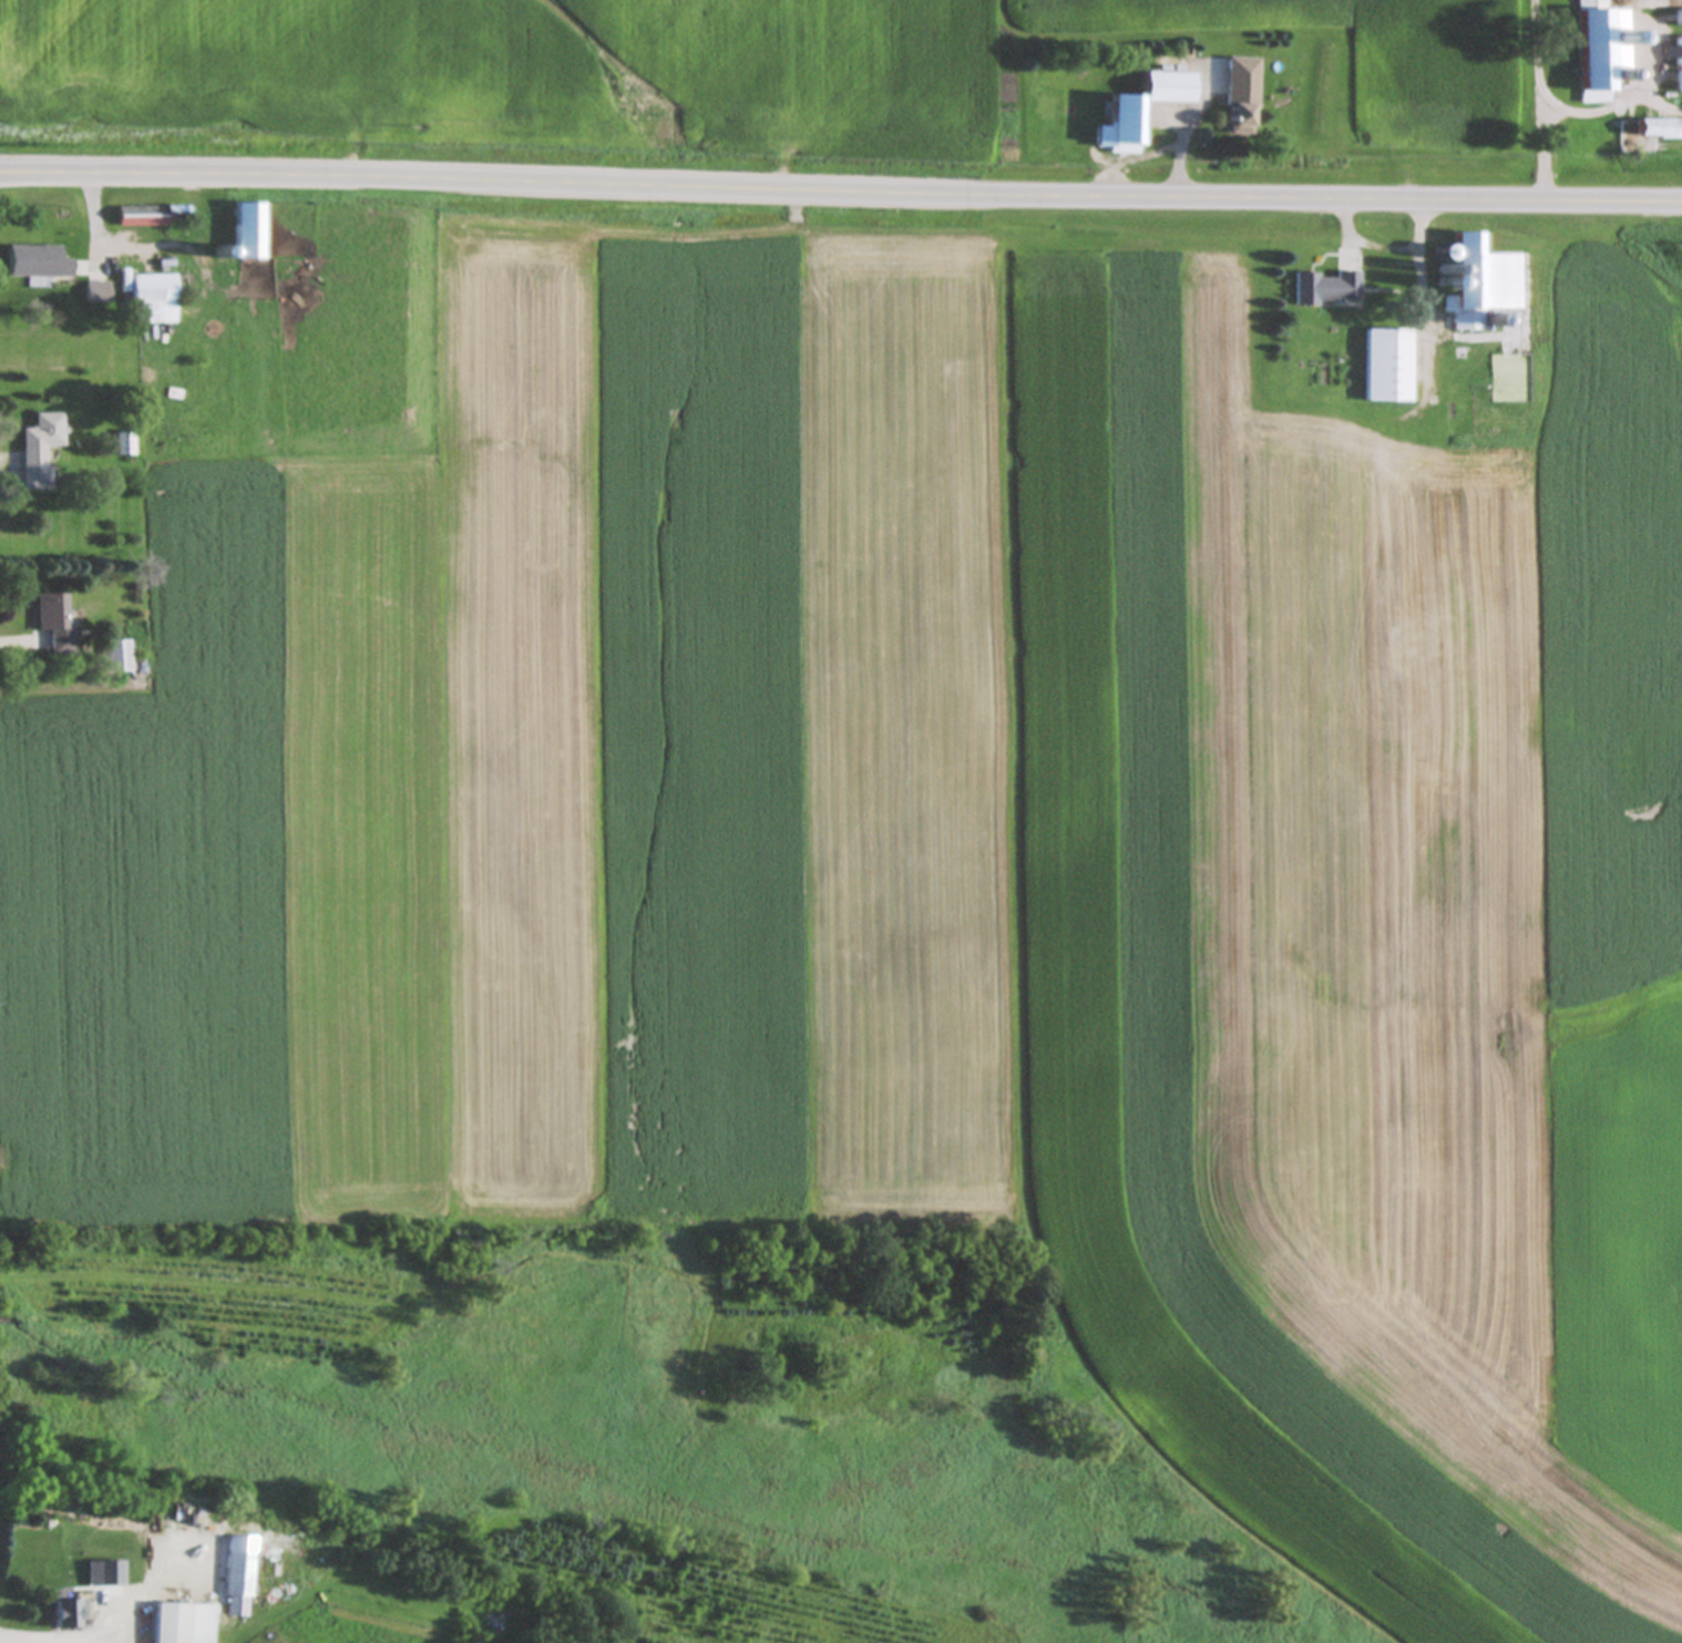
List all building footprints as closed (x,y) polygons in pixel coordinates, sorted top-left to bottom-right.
[(1583,104),(1615,103),(1613,0),(1581,0),(1583,104)] [(1259,128),(1262,59),(1231,58),(1228,127),(1259,128)] [(1145,102),(1196,104),(1197,74),(1148,72),(1147,97),(1115,95),(1114,126),(1100,125),(1099,148),(1111,148),(1111,153),(1144,154),(1145,102)] [(1642,119),(1642,138),(1681,138),(1681,119),(1642,119)] [(264,205),(237,205),(236,262),(264,263),(264,205)] [(120,208),(120,228),(168,228),(168,223),(191,223),(191,208),(120,208)] [(1524,311),(1523,255),(1486,256),(1485,234),(1459,235),(1459,249),(1445,249),(1445,265),(1440,265),(1441,294),(1446,294),(1447,315),(1456,314),(1456,331),(1504,330),(1503,312),(1524,311)] [(63,248),(10,248),(10,279),(73,279),(73,261),(63,261),(63,248)] [(1320,274),(1297,274),(1297,306),(1361,306),(1361,273),(1338,273),(1338,279),(1320,279),(1320,274)] [(134,326),(177,326),(177,277),(134,277),(134,326)] [(109,285),(89,285),(89,304),(109,304),(109,285)] [(1413,403),(1413,331),(1367,331),(1367,403),(1413,403)] [(24,430),(25,492),(51,492),(51,448),(65,448),(65,414),(36,415),(36,430),(24,430)] [(118,457),(135,457),(135,433),(118,433),(118,457)] [(39,631),(51,631),(52,655),(76,654),(75,631),(69,631),(68,593),(38,594),(39,631)] [(131,640),(108,640),(108,670),(131,670),(131,640)] [(253,1553),(228,1552),(227,1616),(251,1617),(253,1553)] [(82,1629),(82,1600),(58,1600),(58,1629),(82,1629)] [(158,1603),(157,1642),(189,1642),(190,1604),(158,1603)]
